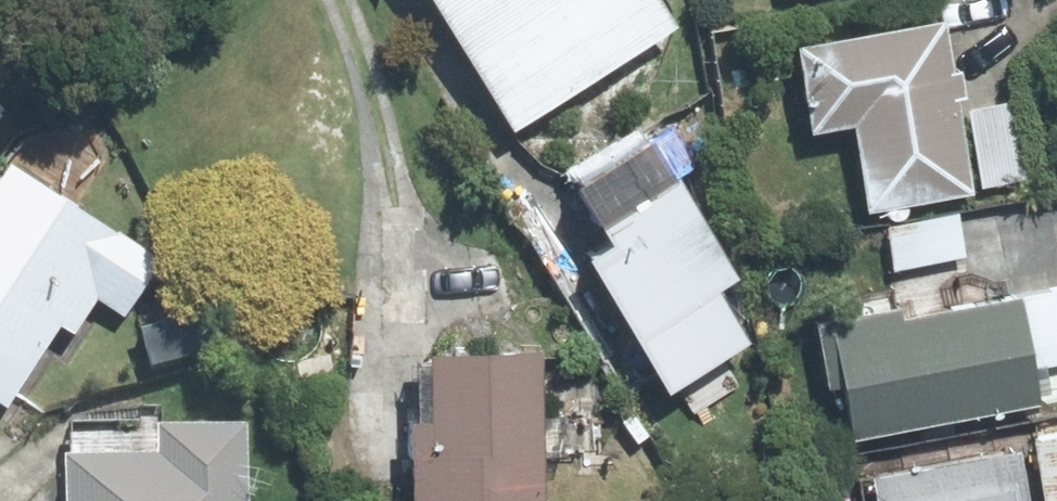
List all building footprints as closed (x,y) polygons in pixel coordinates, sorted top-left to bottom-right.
[(501,129),(672,24),(657,0),(421,0),(501,129)] [(936,15),(783,42),(800,134),(843,127),(859,214),(969,194),(936,15)] [(961,108),(975,182),(1023,173),(1009,99),(961,108)] [(579,257),(658,383),(728,340),(709,309),(700,219),(642,128),(562,177),(603,242),(579,257)] [(50,325),(67,336),(93,297),(119,315),(154,263),(0,160),(0,400),(50,325)] [(954,210),(879,224),(887,270),(962,257),(954,210)] [(805,321),(818,392),(833,389),(842,440),(1034,405),(1028,369),(1056,364),(1056,285),(894,315),(892,305),(805,321)] [(536,346),(416,348),(417,414),(397,414),(399,500),(539,500),(536,346)] [(49,500),(240,500),(238,430),(142,433),(143,449),(48,451),(49,500)] [(1026,439),(1037,500),(1056,500),(1056,434),(1026,439)] [(860,476),(864,500),(1023,500),(1013,448),(860,476)]
